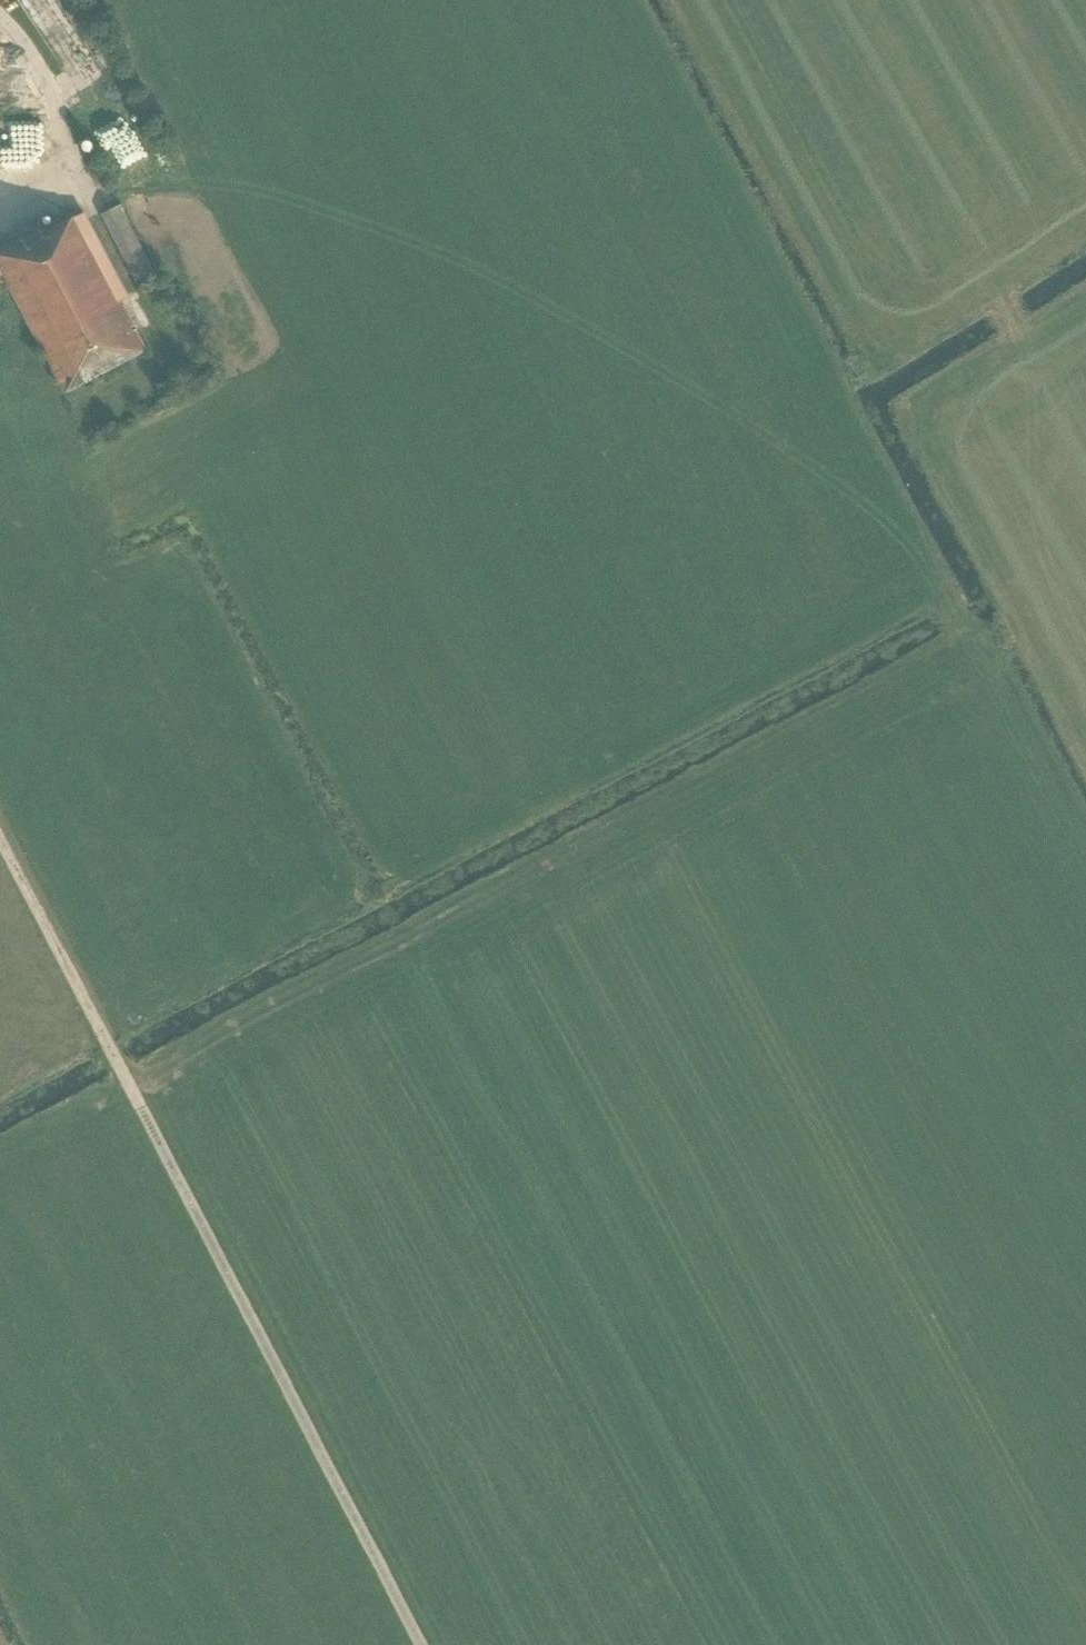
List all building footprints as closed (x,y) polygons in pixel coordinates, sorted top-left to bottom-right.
[(73,78),(95,64),(56,0),(25,0),(73,78)] [(137,237),(120,204),(101,214),(135,280),(153,270),(137,237)] [(147,350),(137,329),(132,331),(130,325),(134,324),(121,301),(128,298),(83,212),(57,225),(55,221),(0,250),(0,284),(4,281),(62,394),(147,350)]
